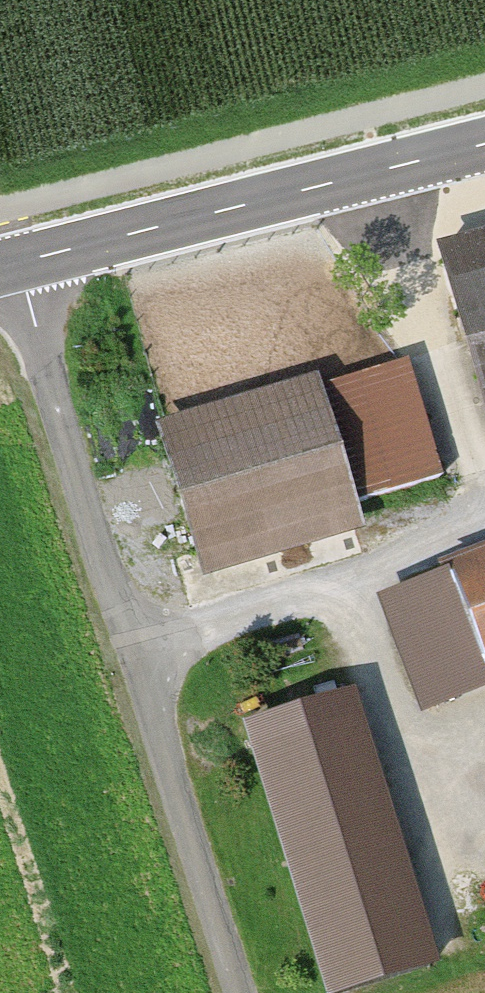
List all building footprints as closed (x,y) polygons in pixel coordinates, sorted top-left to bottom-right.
[(436,256),(484,428),(484,242),(436,256)] [(319,381),(153,432),(201,587),(368,535),(360,510),(446,484),(409,367),(323,393),(319,381)] [(380,609),(427,726),(484,703),(484,553),(437,572),(442,585),(380,609)] [(246,736),(328,992),(407,992),(447,980),(358,700),(246,736)]
